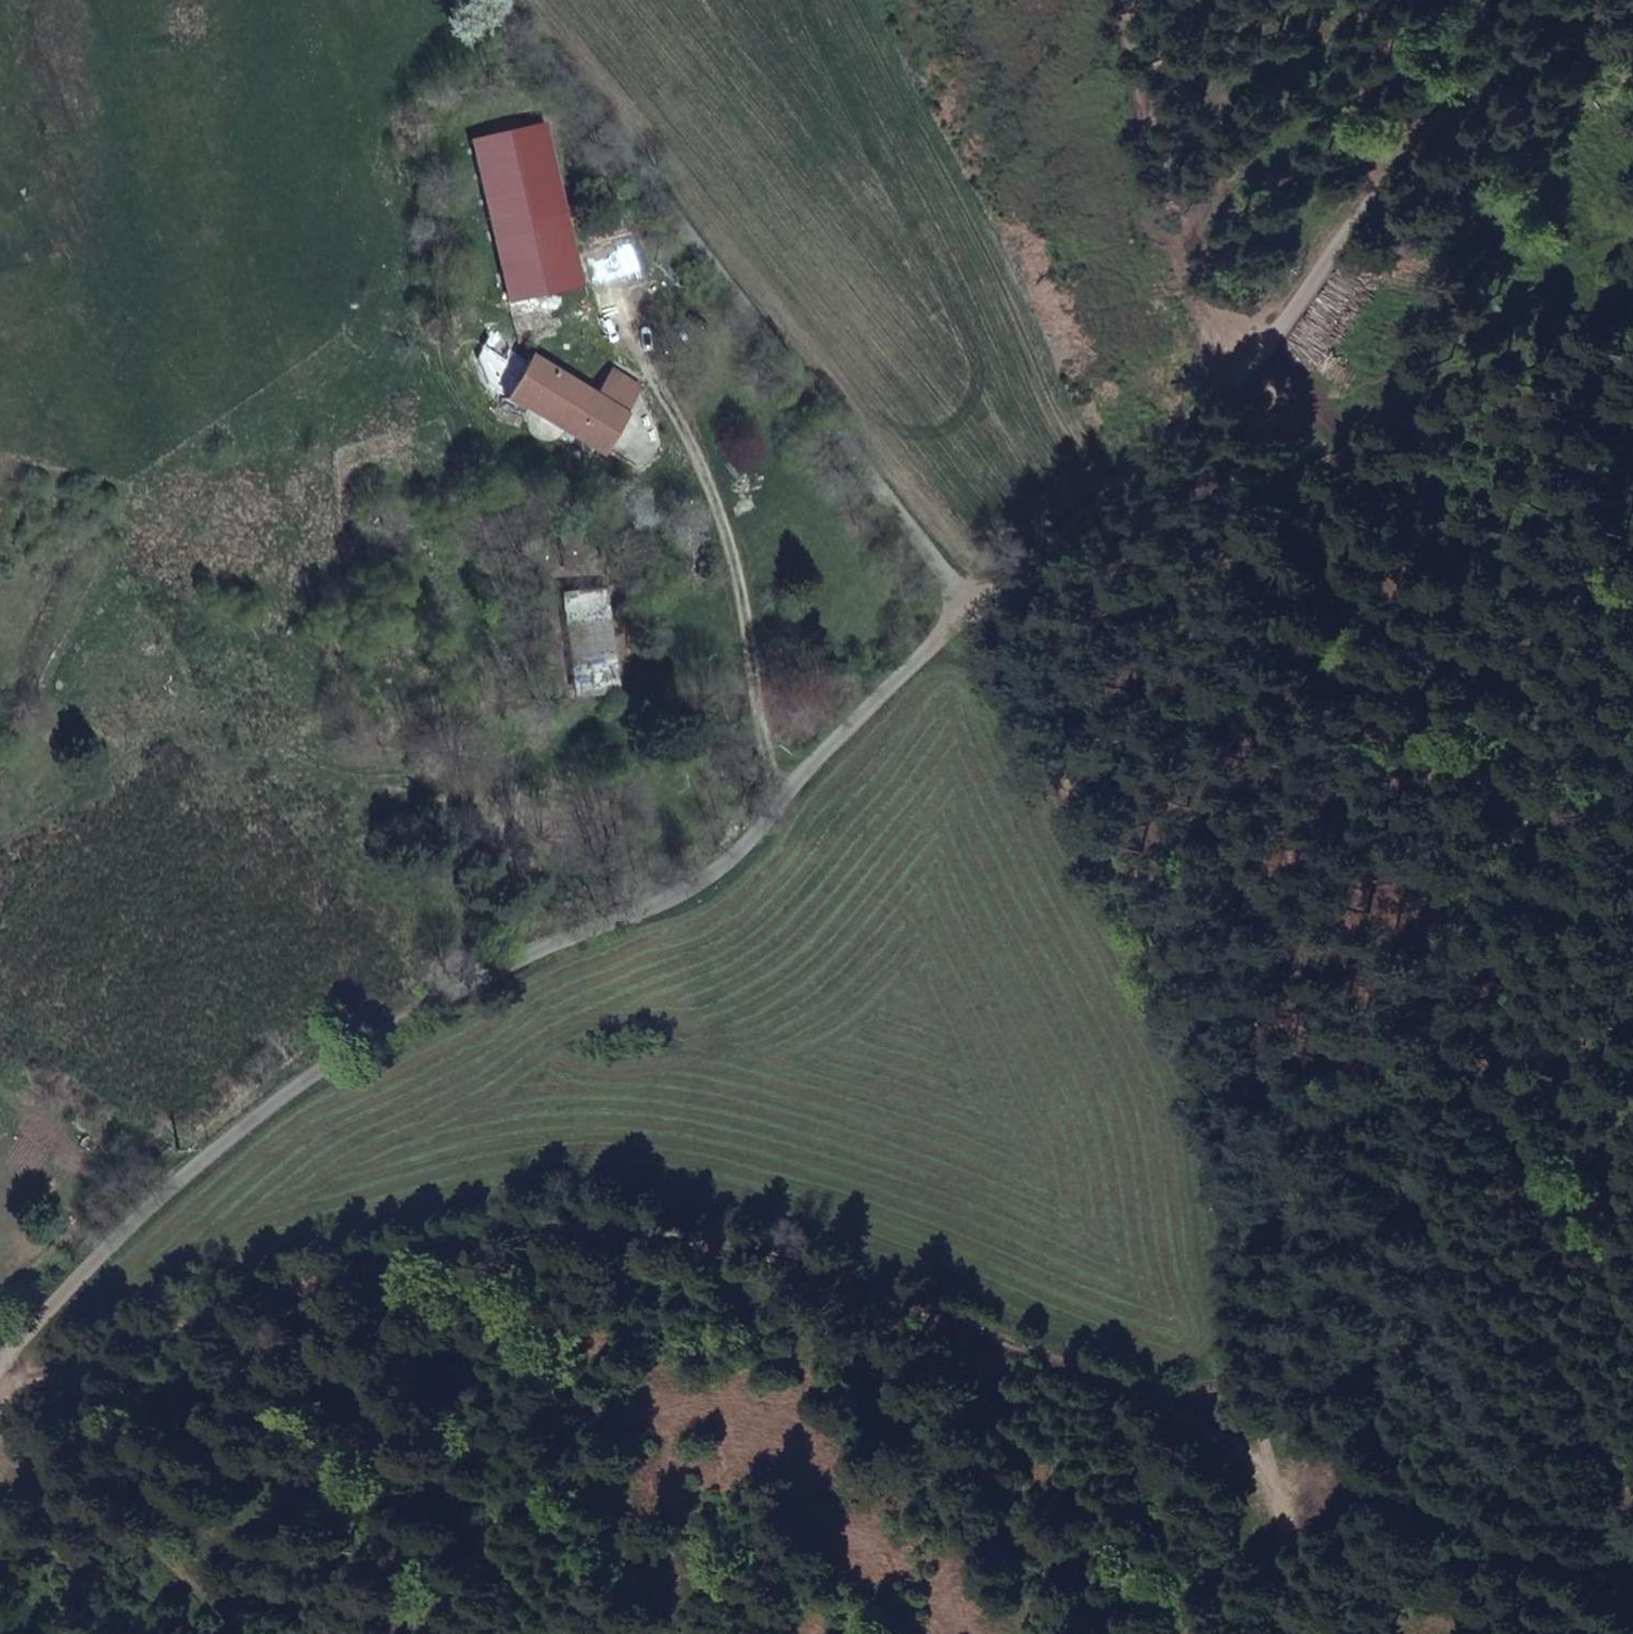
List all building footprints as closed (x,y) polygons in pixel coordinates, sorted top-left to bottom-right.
[(576,290),(542,127),(469,143),(502,306),(576,290)] [(521,371),(528,356),(497,341),(490,356),(521,371)] [(604,458),(643,391),(613,373),(598,398),(537,363),(512,405),(604,458)] [(622,688),(605,587),(562,594),(579,695),(622,688)]
